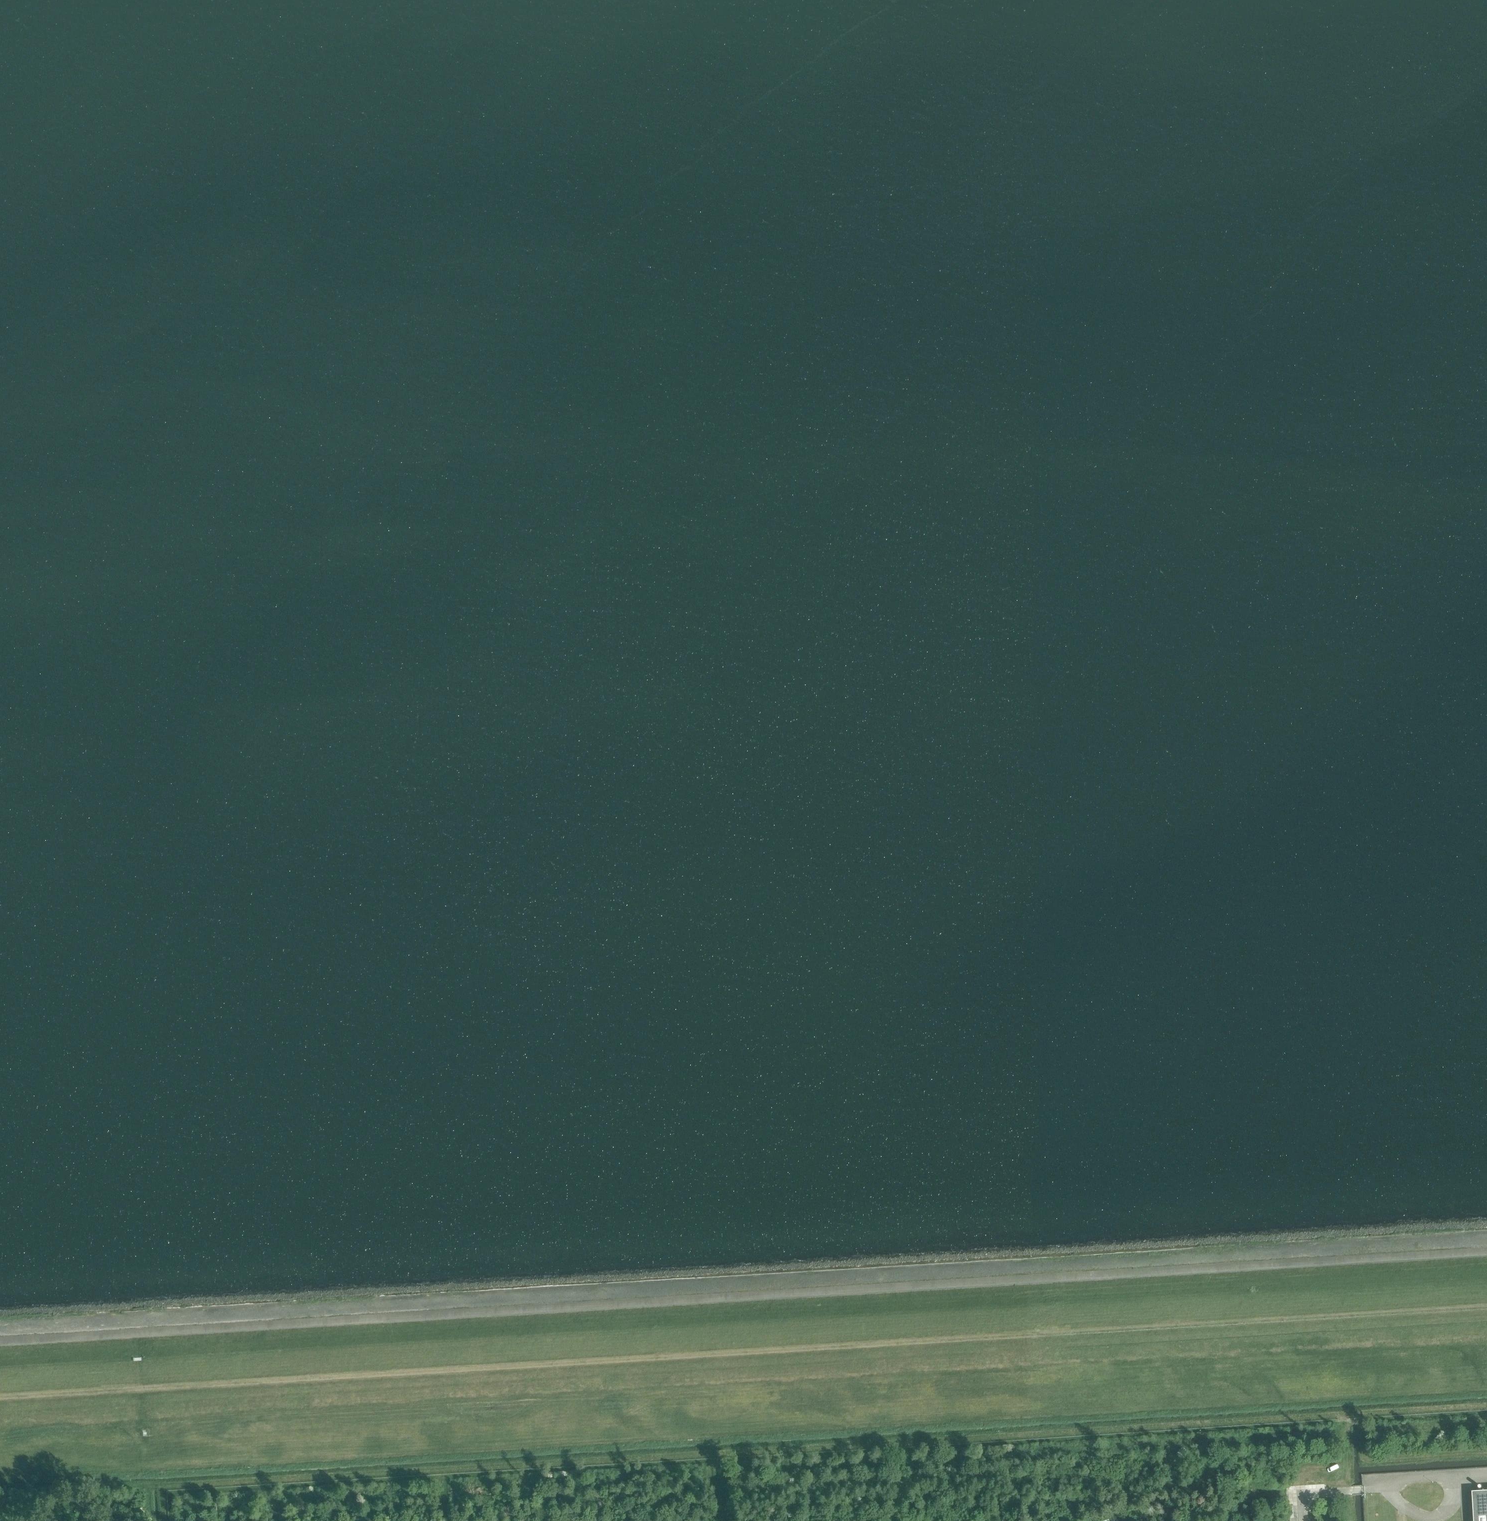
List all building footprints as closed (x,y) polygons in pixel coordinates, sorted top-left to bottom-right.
[(1472,1491),(1474,1520),(1486,1520),(1486,1491),(1472,1491)]
